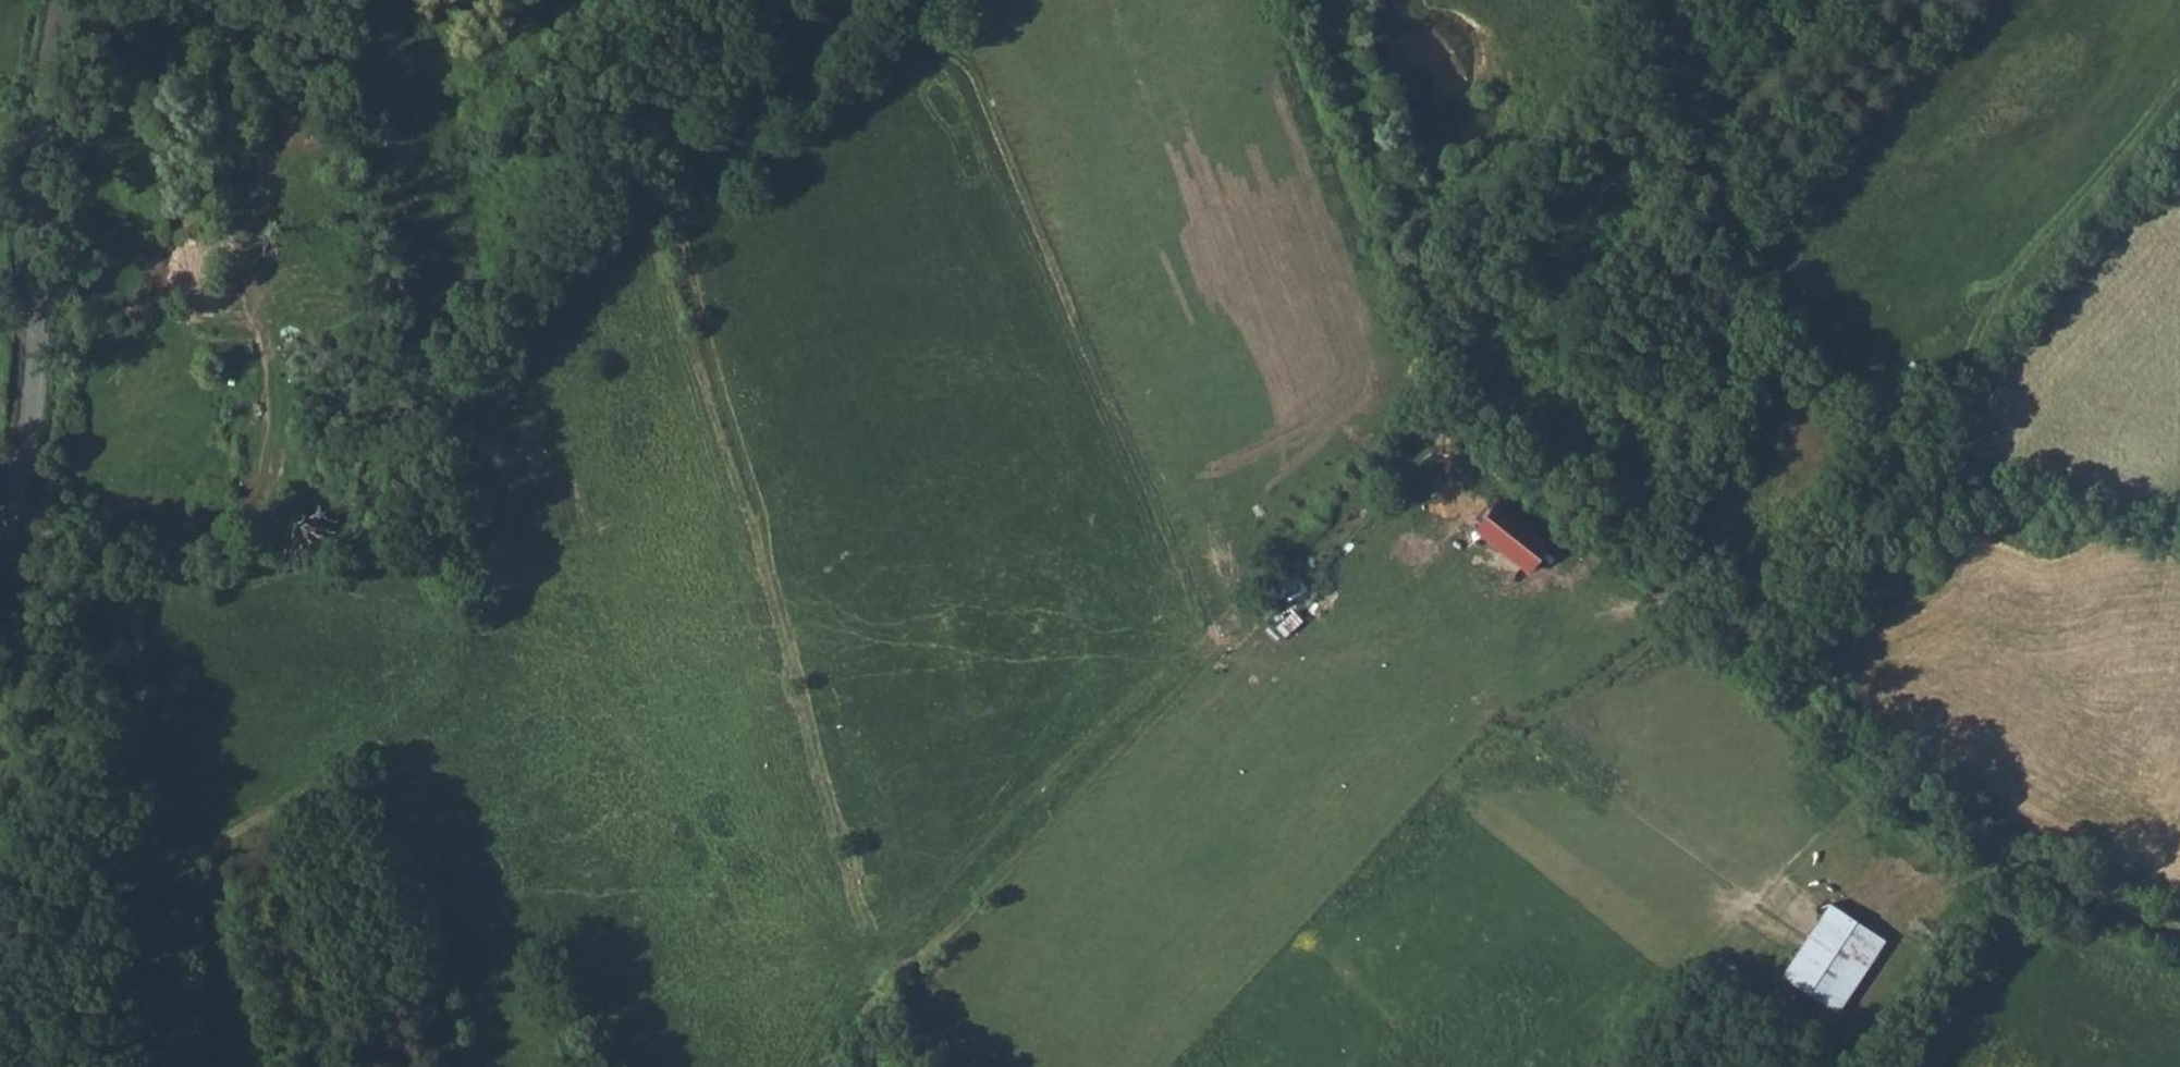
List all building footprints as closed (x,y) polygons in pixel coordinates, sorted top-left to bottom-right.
[(1829,893),(1782,966),(1845,1006),(1892,933),(1829,893)]
